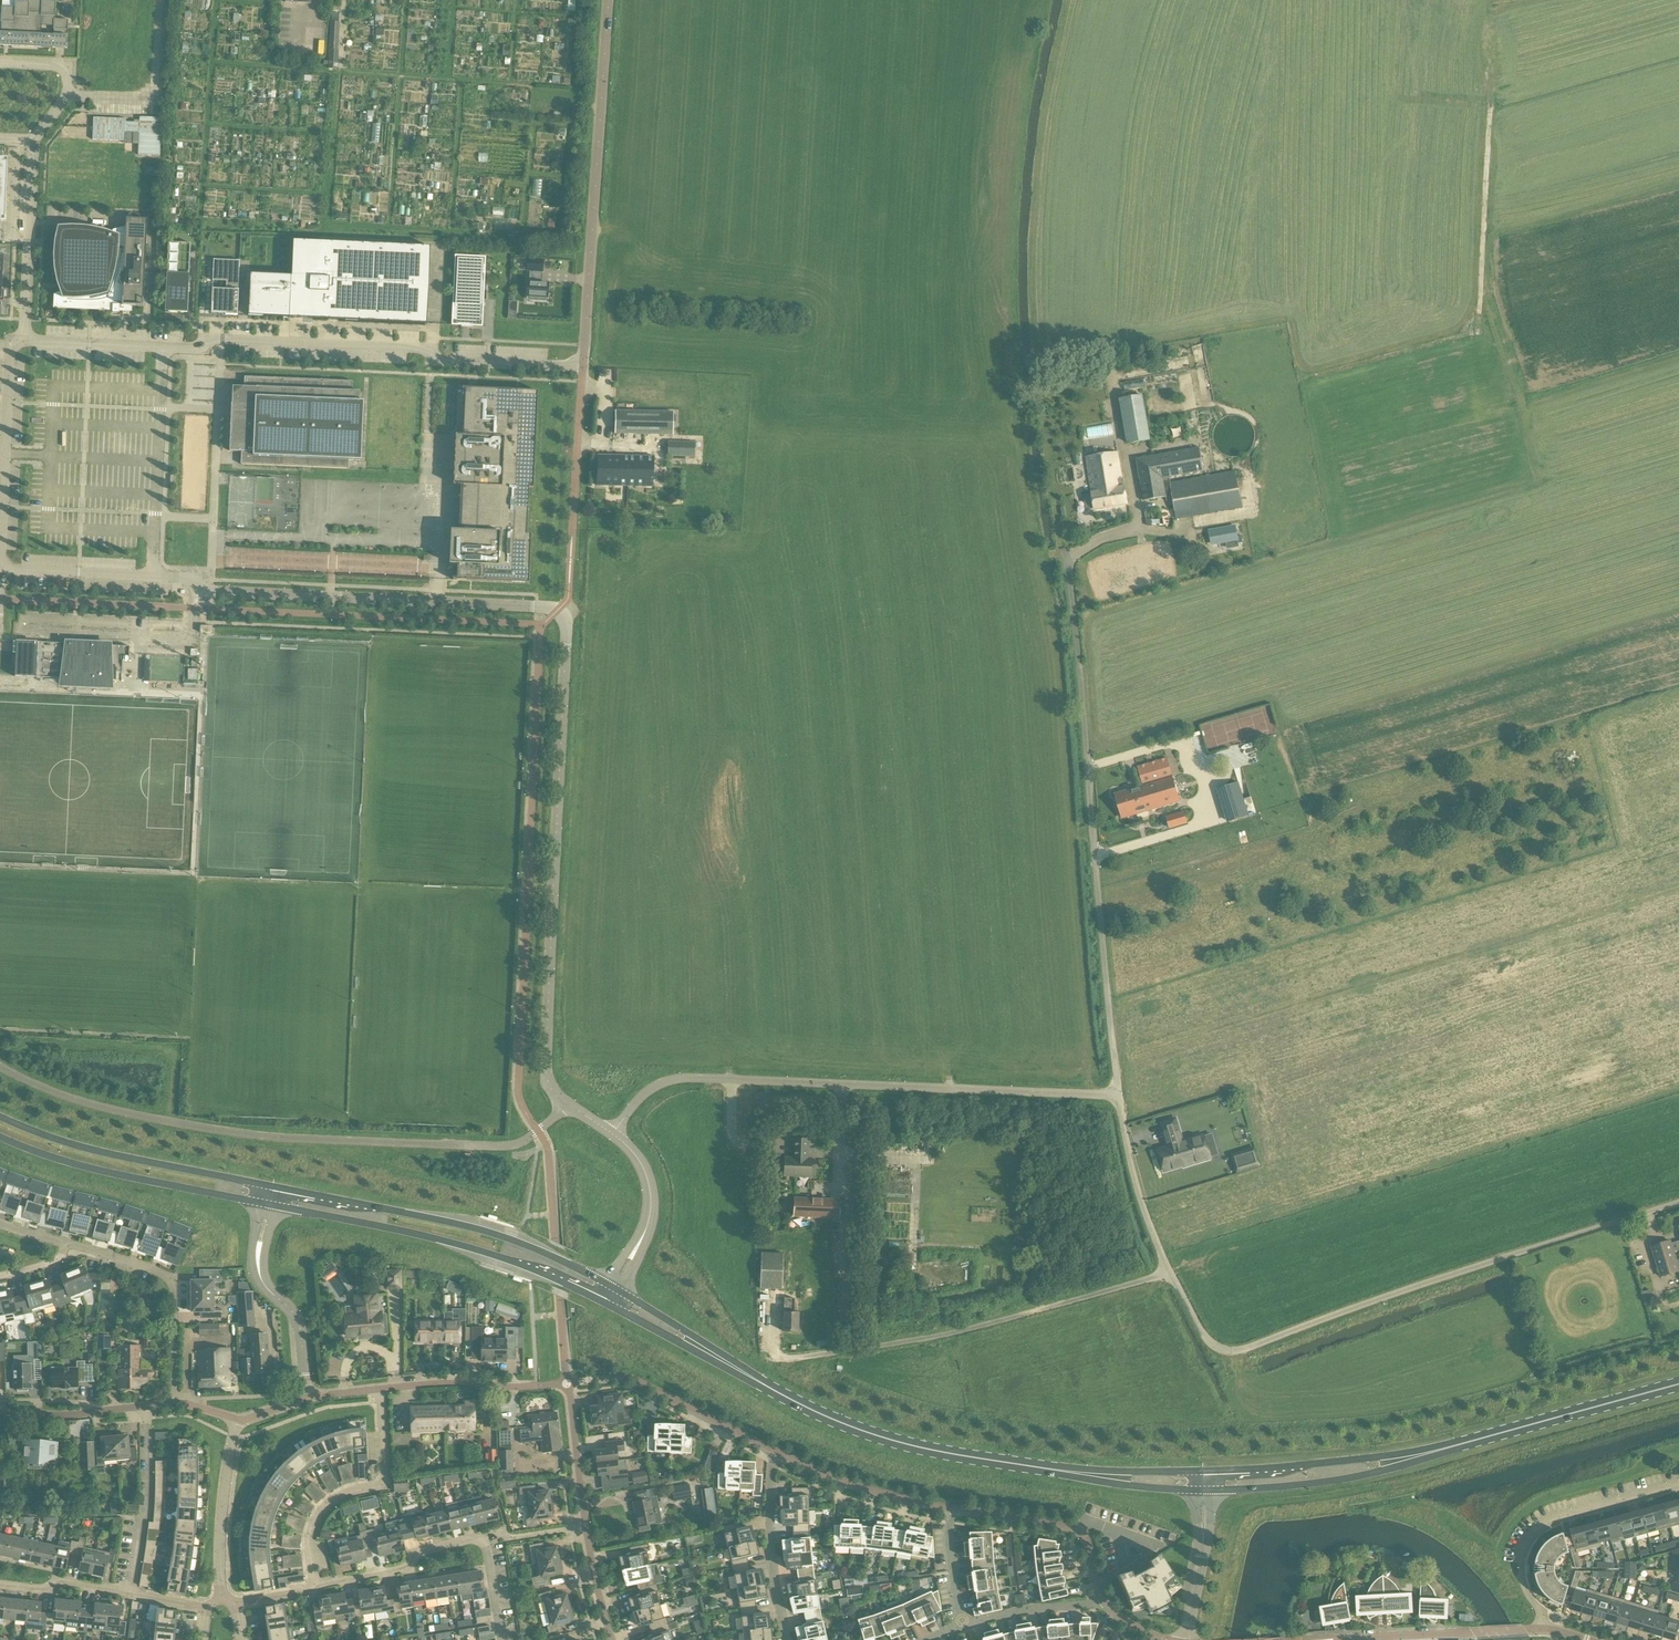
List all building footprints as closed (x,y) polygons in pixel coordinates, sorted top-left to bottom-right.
[(67,49),(69,20),(55,19),(55,16),(56,1),(43,1),(43,0),(29,0),(29,2),(15,2),(15,7),(2,7),(1,25),(0,25),(0,45),(67,49)] [(331,22),(330,49),(329,69),(338,69),(340,23),(331,22)] [(94,118),(93,140),(125,141),(125,144),(138,145),(138,155),(160,156),(162,118),(140,117),(139,123),(126,122),(126,119),(94,118)] [(5,221),(8,158),(0,158),(0,220),(5,221)] [(534,179),(533,194),(542,195),(542,179),(534,179)] [(119,313),(119,310),(130,310),(130,306),(143,307),(146,220),(126,219),(126,228),(114,232),(113,235),(107,231),(95,228),(84,226),(72,226),(58,227),(55,242),(53,256),(54,269),(57,282),(61,294),(56,295),(55,306),(113,309),(113,312),(119,313)] [(250,274),(248,316),(276,317),(308,318),(313,319),(329,319),(339,320),(422,324),(426,324),(427,324),(430,247),(293,240),(292,276),(250,274)] [(168,243),(165,312),(188,313),(191,244),(168,243)] [(452,325),(463,326),(482,327),(485,272),(485,264),(485,257),(455,256),(452,325)] [(546,301),(547,299),(548,299),(549,284),(540,283),(541,272),(543,272),(544,260),(528,259),(527,270),(530,271),(529,283),(528,282),(527,297),(538,298),(538,301),(546,301)] [(237,315),(240,261),(214,260),(213,281),(227,282),(227,290),(213,289),(212,304),(213,304),(213,310),(211,310),(211,311),(213,311),(213,313),(218,313),(218,314),(219,314),(219,313),(225,314),(225,315),(237,315)] [(508,312),(517,312),(517,302),(509,302),(508,312)] [(230,443),(230,451),(242,452),(241,464),(253,465),(311,467),(349,469),(349,460),(361,461),(363,402),(360,401),(360,392),(352,391),(352,381),(330,380),(321,380),(245,377),(244,383),(244,387),(241,387),(233,387),(233,391),(231,391),(230,393),(230,396),(231,396),(232,396),(231,416),(231,421),(231,425),(231,430),(230,439),(230,443)] [(462,389),(465,390),(463,435),(456,435),(453,484),(461,485),(459,530),(451,530),(449,564),(457,564),(457,578),(453,578),(453,580),(529,583),(531,534),(527,534),(529,488),(533,488),(538,391),(518,390),(462,387),(462,389)] [(1151,441),(1143,395),(1119,399),(1127,445),(1151,441)] [(672,436),(673,412),(616,411),(616,434),(672,436)] [(1088,425),(1089,434),(1114,433),(1114,424),(1088,425)] [(695,458),(696,444),(668,443),(668,457),(695,458)] [(1145,501),(1167,497),(1173,496),(1177,519),(1243,507),(1237,472),(1171,483),(1170,477),(1204,471),(1200,448),(1138,459),(1145,501)] [(1087,457),(1093,495),(1095,509),(1129,503),(1126,486),(1123,486),(1117,452),(1087,457)] [(652,487),(654,457),(599,456),(597,486),(652,487)] [(1116,516),(1129,515),(1129,506),(1115,507),(1116,516)] [(1235,526),(1211,531),(1213,544),(1228,542),(1229,548),(1239,546),(1238,543),(1237,537),(1235,526)] [(609,574),(623,575),(623,561),(610,561),(609,574)] [(130,646),(42,642),(16,641),(15,676),(128,682),(129,654),(130,646)] [(197,669),(188,669),(188,680),(197,680),(197,669)] [(1142,785),(1138,787),(1138,788),(1117,794),(1124,818),(1181,801),(1168,758),(1137,767),(1142,785)] [(1219,788),(1229,821),(1249,815),(1239,782),(1219,788)] [(1184,813),(1166,819),(1170,831),(1188,825),(1184,813)] [(1260,828),(1240,834),(1243,843),(1263,837),(1260,828)] [(1211,1158),(1204,1135),(1182,1141),(1176,1119),(1162,1123),(1169,1147),(1158,1150),(1165,1171),(1183,1165),(1184,1167),(1211,1158)] [(808,1140),(794,1139),(793,1154),(794,1154),(794,1158),(785,1158),(784,1176),(810,1177),(811,1159),(807,1159),(808,1140)] [(1254,1147),(1233,1154),(1234,1156),(1255,1150),(1254,1147)] [(1255,1153),(1234,1160),(1237,1169),(1258,1163),(1255,1153)] [(7,1183),(15,1186),(12,1194),(6,1192),(0,1209),(0,1212),(5,1214),(6,1212),(15,1215),(14,1217),(15,1217),(25,1189),(28,1180),(10,1173),(7,1183)] [(32,1181),(29,1191),(37,1193),(34,1202),(29,1200),(23,1220),(29,1222),(30,1220),(38,1222),(38,1225),(47,1196),(50,1186),(32,1181)] [(886,1210),(911,1211),(912,1182),(887,1181),(886,1210)] [(54,1187),(52,1198),(60,1200),(58,1208),(52,1207),(47,1227),(53,1229),(54,1226),(63,1229),(62,1231),(63,1231),(70,1202),(73,1192),(54,1187)] [(77,1193),(74,1203),(83,1205),(81,1214),(75,1212),(70,1233),(77,1234),(77,1232),(86,1234),(85,1237),(86,1237),(93,1208),(96,1198),(77,1193)] [(96,1198),(93,1208),(99,1209),(101,1199),(96,1198)] [(839,1200),(803,1199),(795,1198),(794,1216),(839,1218),(839,1200)] [(101,1199),(99,1209),(107,1212),(104,1220),(99,1219),(93,1239),(100,1241),(100,1238),(109,1241),(108,1243),(109,1243),(117,1215),(120,1204),(101,1199)] [(126,1206),(120,1204),(117,1215),(123,1216),(126,1206)] [(126,1206),(123,1216),(131,1219),(128,1227),(122,1225),(116,1245),(123,1247),(123,1245),(132,1248),(131,1250),(132,1250),(141,1222),(144,1212),(126,1206)] [(144,1212),(141,1222),(146,1224),(150,1214),(144,1212)] [(150,1214),(146,1224),(154,1227),(151,1235),(146,1233),(139,1253),(145,1255),(146,1253),(155,1256),(154,1258),(155,1258),(165,1231),(168,1221),(150,1214)] [(168,1221),(165,1231),(170,1233),(174,1223),(168,1221)] [(174,1223),(170,1233),(178,1236),(175,1244),(169,1242),(161,1261),(168,1264),(169,1261),(177,1265),(176,1267),(177,1267),(192,1230),(174,1223)] [(1677,1260),(1674,1251),(1678,1250),(1678,1242),(1672,1244),(1671,1241),(1652,1247),(1661,1276),(1678,1271),(1678,1259),(1677,1260)] [(784,1254),(761,1253),(760,1288),(782,1289),(784,1254)] [(331,1263),(318,1272),(322,1279),(336,1270),(331,1263)] [(82,1266),(72,1270),(82,1296),(93,1291),(93,1292),(99,1292),(100,1275),(87,1275),(84,1268),(83,1268),(82,1266)] [(64,1285),(58,1287),(63,1304),(71,1301),(71,1300),(82,1296),(72,1270),(61,1274),(63,1276),(61,1277),(64,1285)] [(205,1281),(200,1281),(191,1281),(191,1285),(190,1286),(189,1289),(190,1291),(191,1293),(192,1293),(192,1296),(214,1296),(214,1283),(222,1283),(222,1270),(205,1270),(205,1281)] [(401,1288),(401,1270),(387,1270),(387,1288),(401,1288)] [(58,1287),(51,1289),(49,1281),(47,1282),(46,1279),(36,1282),(44,1309),(55,1306),(55,1307),(59,1305),(63,1304),(58,1287)] [(121,1281),(102,1280),(100,1312),(119,1313),(121,1281)] [(453,1284),(446,1281),(444,1289),(450,1291),(453,1284)] [(27,1296),(20,1298),(25,1319),(26,1324),(35,1322),(32,1312),(44,1309),(36,1282),(25,1285),(26,1288),(25,1288),(27,1296)] [(13,1299),(12,1291),(10,1291),(10,1289),(0,1291),(0,1296),(5,1323),(17,1320),(17,1321),(25,1319),(20,1298),(13,1299)] [(1653,1298),(1650,1290),(1644,1292),(1646,1300),(1653,1298)] [(240,1327),(255,1326),(252,1292),(237,1293),(240,1327)] [(375,1295),(357,1297),(355,1297),(357,1315),(345,1316),(347,1336),(368,1334),(368,1336),(382,1335),(382,1326),(386,1325),(385,1314),(380,1315),(380,1313),(377,1313),(375,1295)] [(214,1296),(192,1296),(192,1299),(191,1299),(190,1301),(189,1304),(190,1306),(191,1308),(192,1308),(192,1312),(207,1311),(207,1318),(222,1318),(222,1309),(214,1309),(214,1296)] [(798,1331),(799,1312),(794,1312),(794,1298),(785,1298),(784,1312),(783,1312),(783,1331),(798,1331)] [(499,1303),(496,1310),(504,1313),(506,1306),(499,1303)] [(444,1314),(445,1321),(443,1321),(443,1343),(460,1343),(460,1321),(452,1321),(452,1314),(444,1314)] [(443,1343),(443,1321),(416,1321),(416,1343),(443,1343)] [(200,1335),(218,1334),(218,1325),(200,1325),(200,1335)] [(489,1335),(489,1339),(482,1339),(482,1327),(472,1327),(472,1349),(481,1349),(481,1361),(494,1361),(494,1335),(489,1335)] [(494,1335),(494,1361),(506,1362),(506,1349),(516,1349),(516,1327),(506,1327),(505,1339),(499,1339),(499,1335),(494,1335)] [(253,1359),(251,1359),(242,1359),(243,1374),(254,1374),(269,1373),(266,1334),(251,1335),(253,1359)] [(110,1349),(111,1336),(98,1335),(98,1349),(110,1349)] [(32,1342),(33,1360),(42,1360),(41,1342),(32,1342)] [(151,1361),(146,1361),(140,1357),(140,1345),(118,1345),(118,1388),(140,1388),(140,1387),(147,1387),(147,1377),(152,1377),(152,1369),(151,1369),(151,1361)] [(229,1348),(199,1349),(200,1374),(198,1374),(199,1386),(230,1385),(229,1348)] [(52,1368),(52,1371),(50,1373),(51,1379),(52,1381),(52,1388),(78,1387),(78,1380),(86,1380),(85,1361),(77,1361),(77,1369),(63,1370),(63,1367),(52,1368)] [(34,1364),(14,1365),(15,1389),(18,1389),(18,1391),(28,1391),(28,1389),(31,1389),(31,1378),(34,1378),(34,1364)] [(591,1409),(589,1409),(590,1416),(592,1416),(593,1425),(606,1423),(606,1425),(625,1423),(621,1394),(603,1396),(604,1406),(591,1407),(591,1409)] [(446,1406),(446,1431),(475,1430),(474,1402),(464,1403),(465,1406),(446,1406)] [(446,1431),(446,1406),(411,1407),(411,1432),(446,1431)] [(543,1452),(561,1450),(558,1429),(559,1429),(556,1413),(531,1416),(534,1433),(540,1432),(543,1452)] [(664,1424),(664,1426),(661,1426),(656,1426),(655,1436),(647,1435),(647,1452),(669,1453),(670,1424),(664,1424)] [(670,1424),(669,1453),(691,1454),(692,1437),(684,1437),(685,1425),(670,1424)] [(512,1445),(513,1429),(500,1429),(500,1445),(512,1445)] [(348,1431),(351,1449),(364,1448),(363,1438),(363,1430),(361,1430),(350,1431),(348,1431)] [(351,1449),(348,1431),(347,1431),(336,1434),(334,1434),(340,1452),(347,1450),(351,1449)] [(633,1432),(635,1439),(642,1438),(641,1431),(633,1432)] [(471,1441),(473,1434),(465,1433),(464,1439),(471,1441)] [(123,1434),(115,1435),(117,1460),(130,1459),(130,1462),(137,1461),(136,1447),(129,1448),(128,1437),(129,1436),(123,1436),(123,1434)] [(323,1439),(321,1439),(328,1456),(333,1454),(335,1460),(341,1458),(340,1452),(334,1434),(333,1435),(323,1439)] [(117,1460),(115,1435),(106,1435),(106,1438),(101,1438),(101,1439),(102,1439),(103,1451),(96,1451),(98,1465),(105,1465),(104,1462),(117,1460)] [(328,1456),(321,1439),(320,1440),(310,1445),(308,1446),(318,1462),(319,1461),(324,1458),(328,1456)] [(22,1440),(21,1464),(22,1464),(22,1462),(28,1463),(28,1469),(41,1470),(42,1457),(56,1458),(57,1443),(22,1440)] [(179,1460),(197,1459),(197,1447),(191,1447),(191,1446),(191,1445),(191,1444),(190,1443),(189,1442),(188,1441),(187,1440),(186,1440),(185,1440),(178,1440),(179,1440),(180,1448),(179,1448),(179,1460)] [(624,1450),(623,1441),(609,1443),(609,1449),(596,1451),(597,1463),(616,1461),(618,1461),(617,1451),(624,1450)] [(81,1443),(82,1461),(82,1471),(94,1470),(93,1443),(81,1443)] [(318,1462),(308,1446),(307,1447),(298,1453),(297,1454),(308,1468),(312,1465),(312,1466),(317,1462),(318,1462)] [(486,1454),(486,1466),(497,1465),(496,1450),(488,1450),(488,1454),(486,1454)] [(514,1470),(513,1450),(499,1451),(500,1470),(514,1470)] [(287,1462),(286,1463),(299,1476),(303,1480),(308,1476),(304,1471),(308,1468),(297,1454),(295,1455),(287,1462)] [(197,1459),(179,1460),(179,1465),(179,1472),(197,1472),(197,1459)] [(625,1460),(618,1461),(616,1461),(597,1463),(598,1475),(612,1474),(613,1480),(627,1479),(625,1460)] [(714,1463),(707,1460),(704,1469),(711,1472),(714,1463)] [(726,1473),(718,1473),(718,1489),(740,1490),(741,1462),(734,1461),(734,1463),(729,1463),(726,1463),(726,1473)] [(741,1462),(740,1490),(753,1491),(753,1496),(761,1497),(763,1475),(755,1474),(756,1462),(741,1462)] [(299,1476),(286,1463),(285,1464),(277,1472),(276,1473),(290,1485),(294,1481),(298,1477),(299,1476)] [(0,1498),(9,1498),(8,1464),(0,1464),(0,1492),(0,1498)] [(330,1470),(325,1473),(328,1480),(334,1477),(330,1470)] [(634,1485),(648,1482),(646,1471),(632,1474),(634,1485)] [(197,1484),(197,1472),(179,1472),(179,1479),(179,1484),(197,1484)] [(269,1483),(268,1485),(284,1495),(288,1489),(288,1488),(290,1485),(276,1473),(275,1475),(269,1483)] [(328,1480),(325,1473),(319,1477),(323,1483),(328,1480)] [(395,1489),(407,1488),(406,1479),(394,1480),(395,1489)] [(308,1486),(314,1491),(318,1487),(313,1482),(308,1486)] [(179,1489),(179,1496),(197,1497),(197,1484),(179,1484),(179,1489)] [(674,1501),(692,1498),(689,1484),(672,1488),(674,1501)] [(262,1496),(261,1497),(278,1505),(280,1501),(283,1495),(284,1495),(268,1485),(267,1486),(262,1496)] [(527,1507),(553,1503),(551,1495),(549,1495),(548,1490),(547,1490),(548,1491),(536,1492),(535,1485),(519,1488),(520,1495),(525,1495),(527,1507)] [(314,1491),(308,1486),(304,1490),(309,1496),(314,1491)] [(713,1488),(702,1490),(705,1517),(717,1516),(713,1488)] [(780,1496),(780,1511),(809,1509),(808,1496),(810,1496),(810,1488),(791,1488),(792,1496),(780,1496)] [(641,1531),(649,1529),(648,1525),(656,1523),(662,1522),(659,1506),(653,1507),(652,1499),(648,1499),(647,1492),(635,1494),(636,1502),(633,1502),(638,1527),(640,1527),(641,1531)] [(197,1497),(179,1496),(178,1503),(179,1503),(179,1508),(196,1509),(197,1497)] [(257,1509),(256,1511),(274,1516),(274,1515),(276,1509),(278,1505),(261,1497),(261,1499),(257,1509)] [(298,1497),(295,1502),(302,1506),(305,1501),(298,1497)] [(486,1521),(482,1503),(480,1497),(469,1500),(475,1524),(486,1521)] [(376,1499),(369,1501),(371,1510),(379,1508),(376,1499)] [(469,1500),(457,1503),(463,1527),(475,1524),(469,1500)] [(494,1500),(482,1503),(486,1521),(499,1518),(499,1517),(498,1517),(494,1500)] [(302,1506),(295,1502),(292,1507),(298,1511),(302,1506)] [(1665,1505),(1671,1527),(1678,1525),(1678,1513),(1676,1502),(1665,1505)] [(463,1527),(457,1503),(446,1505),(447,1511),(451,1530),(463,1527)] [(553,1503),(527,1507),(528,1519),(526,1520),(527,1527),(540,1525),(539,1518),(551,1517),(552,1517),(551,1512),(554,1512),(553,1503)] [(120,1504),(112,1505),(113,1514),(121,1513),(120,1504)] [(1665,1505),(1653,1509),(1659,1530),(1671,1527),(1665,1505)] [(196,1509),(179,1508),(178,1513),(177,1520),(196,1521),(196,1509)] [(809,1509),(780,1511),(780,1517),(782,1517),(783,1522),(783,1525),(793,1525),(793,1529),(793,1532),(809,1531),(809,1509)] [(1653,1509),(1642,1512),(1648,1534),(1659,1530),(1653,1509)] [(253,1523),(252,1524),(270,1528),(271,1523),(272,1523),(273,1517),(274,1516),(256,1511),(256,1512),(253,1523)] [(424,1517),(423,1511),(404,1516),(405,1521),(408,1535),(415,1533),(416,1538),(415,1538),(416,1539),(428,1535),(424,1517)] [(451,1530),(447,1511),(435,1514),(440,1533),(451,1530)] [(1642,1512),(1630,1515),(1636,1537),(1648,1534),(1642,1512)] [(435,1514),(424,1517),(428,1535),(440,1533),(435,1514)] [(286,1521),(294,1523),(295,1517),(288,1515),(286,1521)] [(1618,1518),(1623,1536),(1624,1540),(1636,1537),(1630,1515),(1618,1518)] [(1618,1518),(1607,1521),(1611,1539),(1610,1539),(1612,1544),(1624,1540),(1623,1536),(1618,1518)] [(196,1521),(177,1520),(177,1527),(177,1532),(194,1534),(196,1521)] [(850,1548),(851,1520),(844,1520),(843,1526),(834,1525),(834,1548),(850,1548)] [(858,1520),(851,1520),(850,1548),(865,1549),(867,1527),(866,1527),(858,1526),(858,1520)] [(294,1523),(286,1521),(285,1526),(292,1529),(294,1523)] [(408,1535),(405,1521),(398,1523),(399,1526),(386,1529),(392,1553),(406,1549),(405,1549),(402,1536),(408,1535)] [(1611,1539),(1607,1521),(1595,1525),(1600,1542),(1601,1542),(1610,1539),(1611,1539)] [(754,1534),(752,1535),(752,1532),(750,1527),(740,1530),(738,1522),(723,1527),(728,1548),(756,1541),(754,1534)] [(867,1527),(865,1549),(881,1551),(884,1523),(877,1522),(876,1528),(868,1527),(867,1527)] [(884,1523),(881,1551),(896,1553),(900,1531),(899,1531),(891,1530),(892,1524),(884,1523)] [(270,1528),(252,1524),(252,1526),(251,1537),(250,1538),(269,1540),(269,1539),(270,1532),(269,1532),(270,1528)] [(358,1525),(360,1532),(359,1532),(360,1536),(348,1539),(354,1562),(367,1559),(367,1558),(366,1558),(363,1546),(370,1544),(366,1531),(364,1524),(358,1525)] [(1600,1542),(1595,1525),(1584,1528),(1590,1550),(1602,1546),(1601,1542),(1600,1542)] [(900,1531),(896,1553),(911,1556),(917,1528),(910,1526),(909,1532),(901,1531),(900,1531)] [(917,1528),(911,1556),(927,1559),(928,1557),(934,1558),(933,1540),(932,1540),(933,1537),(923,1535),(924,1529),(917,1528)] [(1590,1550),(1584,1528),(1572,1531),(1572,1532),(1566,1533),(1574,1561),(1580,1560),(1578,1553),(1590,1550)] [(392,1553),(386,1529),(374,1532),(373,1529),(366,1531),(370,1544),(376,1543),(379,1555),(379,1556),(392,1553)] [(794,1539),(784,1540),(782,1540),(783,1555),(812,1552),(809,1531),(793,1532),(793,1537),(794,1539)] [(176,1536),(175,1544),(193,1546),(194,1534),(177,1532),(176,1536)] [(964,1550),(993,1548),(992,1532),(969,1533),(970,1542),(964,1543),(964,1550)] [(1174,1541),(1176,1535),(1170,1533),(1168,1539),(1174,1541)] [(1559,1605),(1562,1606),(1568,1587),(1566,1587),(1565,1586),(1563,1586),(1562,1585),(1561,1584),(1560,1582),(1558,1581),(1557,1580),(1557,1579),(1556,1577),(1555,1576),(1555,1574),(1555,1572),(1555,1567),(1555,1565),(1555,1564),(1556,1562),(1557,1561),(1558,1559),(1559,1558),(1560,1557),(1561,1556),(1562,1555),(1564,1554),(1565,1553),(1567,1553),(1568,1552),(1563,1533),(1560,1534),(1557,1536),(1554,1537),(1551,1539),(1548,1541),(1546,1544),(1543,1546),(1541,1549),(1540,1552),(1538,1555),(1537,1558),(1536,1561),(1535,1565),(1532,1564),(1532,1567),(1531,1569),(1532,1572),(1532,1575),(1535,1574),(1536,1578),(1536,1581),(1538,1584),(1539,1587),(1540,1590),(1542,1592),(1544,1595),(1547,1597),(1549,1599),(1552,1601),(1554,1603),(1557,1604),(1559,1605)] [(0,1535),(0,1554),(7,1556),(11,1537),(0,1535)] [(11,1537),(7,1556),(19,1558),(23,1540),(11,1537)] [(79,1542),(76,1556),(82,1557),(80,1570),(79,1570),(92,1573),(97,1549),(85,1547),(87,1538),(80,1537),(79,1542)] [(269,1540),(250,1538),(250,1540),(250,1551),(250,1553),(268,1552),(268,1547),(269,1547),(269,1541),(269,1540)] [(354,1562),(348,1539),(335,1542),(334,1538),(327,1540),(331,1554),(338,1552),(341,1565),(340,1565),(340,1566),(354,1562)] [(1060,1551),(1058,1551),(1059,1544),(1056,1545),(1056,1542),(1038,1539),(1037,1546),(1033,1546),(1035,1560),(1056,1558),(1060,1557),(1062,1557),(1061,1553),(1060,1551)] [(23,1540),(19,1558),(30,1561),(34,1542),(23,1540)] [(58,1547),(54,1566),(67,1569),(67,1568),(66,1568),(69,1554),(76,1556),(79,1542),(72,1540),(71,1544),(59,1541),(58,1548),(58,1547)] [(756,1541),(728,1548),(733,1568),(749,1565),(748,1560),(747,1558),(759,1555),(756,1541)] [(46,1545),(34,1542),(30,1561),(42,1563),(46,1545)] [(536,1565),(561,1560),(560,1551),(557,1552),(556,1547),(556,1548),(544,1550),(543,1543),(529,1546),(531,1553),(533,1552),(536,1565)] [(174,1551),(174,1555),(191,1558),(193,1546),(175,1544),(174,1551)] [(631,1554),(621,1556),(619,1557),(622,1571),(623,1571),(650,1565),(647,1552),(650,1551),(648,1544),(629,1547),(631,1554)] [(46,1545),(42,1563),(54,1566),(58,1547),(46,1545)] [(994,1564),(993,1548),(964,1550),(965,1557),(971,1557),(971,1565),(972,1565),(972,1566),(994,1564)] [(110,1552),(97,1549),(92,1573),(106,1576),(106,1575),(105,1575),(108,1563),(115,1564),(118,1550),(111,1549),(110,1552)] [(268,1552),(250,1553),(250,1554),(251,1565),(252,1567),(270,1564),(270,1563),(269,1556),(268,1556),(268,1552)] [(812,1552),(783,1555),(784,1561),(786,1561),(787,1566),(787,1569),(797,1568),(797,1570),(797,1575),(814,1573),(812,1552)] [(1143,1610),(1148,1608),(1151,1614),(1158,1611),(1156,1607),(1164,1603),(1165,1607),(1172,1603),(1166,1592),(1179,1585),(1160,1554),(1149,1562),(1152,1568),(1133,1577),(1131,1572),(1118,1576),(1133,1612),(1138,1611),(1143,1610)] [(172,1560),(171,1567),(189,1570),(191,1558),(174,1555),(173,1560),(172,1560)] [(1060,1557),(1056,1558),(1035,1560),(1037,1574),(1058,1571),(1062,1570),(1063,1570),(1063,1566),(1062,1563),(1059,1564),(1060,1557)] [(561,1560),(536,1565),(538,1577),(531,1578),(533,1588),(551,1584),(549,1575),(560,1573),(560,1574),(561,1574),(560,1569),(563,1568),(561,1560)] [(271,1571),(270,1564),(252,1567),(253,1578),(271,1575),(270,1571),(271,1571)] [(650,1565),(623,1571),(622,1571),(623,1578),(625,1577),(626,1582),(627,1585),(637,1583),(637,1585),(638,1589),(657,1584),(666,1582),(664,1575),(661,1575),(657,1564),(650,1565)] [(994,1564),(972,1566),(972,1567),(973,1575),(967,1576),(968,1583),(996,1579),(994,1564)] [(749,1565),(733,1568),(737,1589),(765,1584),(764,1578),(762,1578),(760,1573),(760,1570),(750,1572),(750,1570),(749,1565)] [(189,1570),(171,1567),(170,1574),(170,1575),(169,1579),(187,1583),(189,1570)] [(1058,1571),(1037,1574),(1039,1588),(1060,1584),(1060,1583),(1064,1583),(1065,1582),(1064,1579),(1064,1576),(1061,1576),(1062,1570),(1058,1571)] [(482,1571),(469,1574),(472,1592),(473,1600),(474,1600),(474,1599),(488,1597),(488,1598),(489,1598),(487,1589),(484,1589),(481,1572),(482,1572),(482,1571)] [(799,1582),(789,1584),(787,1584),(789,1599),(791,1598),(817,1594),(814,1573),(797,1575),(798,1578),(798,1580),(799,1582)] [(472,1592),(469,1574),(457,1575),(460,1594),(472,1592)] [(273,1588),(271,1575),(253,1578),(255,1591),(264,1590),(264,1589),(273,1588)] [(460,1594),(457,1575),(445,1577),(448,1596),(460,1594)] [(1386,1613),(1384,1575),(1383,1575),(1383,1576),(1381,1578),(1379,1579),(1377,1581),(1375,1583),(1373,1585),(1372,1587),(1370,1590),(1369,1592),(1368,1595),(1367,1597),(1358,1598),(1359,1615),(1368,1614),(1369,1619),(1378,1615),(1378,1614),(1386,1613)] [(1384,1575),(1386,1613),(1393,1613),(1393,1615),(1403,1618),(1403,1612),(1412,1612),(1411,1595),(1402,1596),(1401,1593),(1400,1591),(1399,1588),(1397,1586),(1395,1584),(1393,1582),(1391,1580),(1389,1579),(1386,1577),(1384,1576),(1384,1575)] [(448,1596),(445,1577),(433,1579),(436,1598),(448,1596)] [(693,1577),(685,1578),(687,1586),(695,1584),(693,1577)] [(1589,1590),(1577,1587),(1580,1580),(1574,1578),(1566,1607),(1571,1608),(1571,1609),(1582,1612),(1589,1590)] [(187,1583),(169,1579),(167,1591),(176,1593),(185,1595),(187,1583)] [(436,1598),(433,1579),(422,1581),(425,1600),(436,1598)] [(998,1594),(996,1579),(968,1583),(969,1591),(975,1590),(976,1598),(977,1599),(998,1594)] [(1425,1581),(1422,1580),(1422,1579),(1420,1617),(1428,1617),(1428,1619),(1437,1623),(1438,1618),(1447,1618),(1448,1601),(1439,1601),(1438,1598),(1437,1596),(1436,1593),(1434,1591),(1433,1589),(1431,1586),(1429,1584),(1427,1583),(1425,1581)] [(422,1581),(410,1583),(413,1602),(425,1600),(422,1581)] [(400,1598),(393,1600),(395,1613),(402,1612),(402,1609),(413,1607),(413,1602),(410,1583),(397,1585),(397,1586),(398,1586),(400,1598)] [(1064,1583),(1060,1583),(1060,1584),(1039,1588),(1042,1602),(1067,1596),(1067,1595),(1068,1595),(1067,1591),(1066,1589),(1063,1589),(1064,1583)] [(1345,1583),(1345,1584),(1343,1585),(1341,1587),(1339,1589),(1337,1591),(1335,1594),(1334,1596),(1333,1599),(1332,1601),(1332,1603),(1331,1605),(1331,1607),(1322,1608),(1325,1625),(1334,1623),(1336,1628),(1344,1623),(1344,1621),(1352,1620),(1345,1583)] [(640,1595),(631,1598),(628,1599),(632,1613),(660,1605),(656,1591),(659,1591),(657,1584),(638,1589),(639,1591),(640,1595)] [(765,1584),(737,1589),(740,1610),(756,1608),(756,1606),(755,1601),(767,1599),(765,1584)] [(395,1613),(393,1600),(386,1601),(384,1588),(385,1588),(385,1587),(371,1589),(375,1613),(388,1611),(388,1615),(395,1613)] [(862,1588),(848,1590),(849,1597),(850,1597),(851,1600),(859,1598),(859,1595),(863,1595),(862,1588)] [(375,1613),(371,1589),(358,1591),(358,1592),(360,1605),(354,1606),(356,1620),(363,1619),(362,1615),(375,1613)] [(1601,1594),(1589,1590),(1582,1612),(1594,1616),(1601,1594)] [(546,1613),(572,1607),(569,1598),(567,1599),(566,1594),(565,1594),(565,1595),(554,1598),(552,1591),(539,1595),(540,1602),(543,1601),(546,1613)] [(931,1592),(916,1598),(928,1624),(935,1621),(932,1616),(941,1611),(940,1609),(941,1609),(938,1591),(932,1594),(931,1592)] [(353,1600),(346,1601),(345,1594),(345,1593),(332,1596),(336,1620),(348,1618),(349,1621),(356,1620),(354,1606),(353,1600)] [(696,1594),(683,1597),(686,1607),(699,1603),(696,1594)] [(817,1594),(791,1598),(789,1599),(790,1605),(792,1605),(793,1610),(794,1613),(804,1611),(804,1613),(805,1618),(821,1615),(817,1594)] [(998,1594),(977,1599),(977,1600),(979,1607),(972,1609),(974,1616),(980,1615),(1002,1610),(998,1594)] [(1613,1598),(1601,1594),(1594,1616),(1606,1619),(1613,1598)] [(319,1598),(320,1604),(313,1605),(316,1626),(324,1625),(323,1622),(336,1620),(332,1596),(318,1598),(318,1599),(319,1598)] [(916,1598),(902,1605),(910,1626),(912,1625),(919,1622),(922,1627),(928,1624),(916,1598)] [(1613,1598),(1606,1619),(1617,1622),(1624,1601),(1613,1598)] [(5,1599),(3,1618),(15,1619),(17,1600),(5,1599)] [(886,1605),(888,1610),(898,1637),(905,1635),(902,1629),(910,1626),(902,1605),(900,1599),(886,1605)] [(29,1602),(17,1600),(15,1619),(27,1620),(29,1602)] [(54,1614),(47,1613),(46,1627),(53,1627),(53,1624),(66,1626),(69,1601),(55,1600),(55,1601),(56,1601),(54,1614)] [(69,1601),(66,1626),(79,1627),(78,1630),(85,1631),(88,1610),(81,1609),(81,1604),(82,1604),(82,1603),(69,1601)] [(1635,1604),(1624,1601),(1617,1622),(1628,1626),(1635,1604)] [(29,1602),(27,1620),(28,1620),(27,1625),(46,1627),(47,1613),(40,1612),(41,1604),(42,1604),(42,1603),(29,1602)] [(88,1610),(85,1631),(92,1632),(93,1629),(105,1630),(108,1606),(95,1604),(94,1605),(95,1605),(95,1611),(88,1610)] [(268,1619),(285,1616),(283,1604),(275,1606),(275,1605),(265,1607),(267,1616),(268,1619)] [(1647,1608),(1635,1604),(1628,1626),(1640,1629),(1647,1608)] [(660,1605),(632,1613),(634,1619),(636,1619),(637,1621),(639,1626),(648,1623),(649,1628),(650,1630),(668,1624),(666,1617),(663,1618),(660,1605)] [(122,1608),(108,1606),(105,1630),(118,1632),(118,1635),(125,1636),(127,1622),(120,1621),(121,1608),(122,1608)] [(572,1607),(546,1613),(550,1626),(547,1626),(549,1633),(562,1630),(560,1623),(572,1620),(572,1621),(571,1616),(574,1615),(572,1607)] [(490,1608),(475,1611),(476,1618),(491,1615),(490,1608)] [(757,1613),(756,1608),(740,1610),(743,1631),(769,1628),(771,1628),(770,1622),(769,1622),(768,1617),(767,1614),(757,1615),(757,1613)] [(1647,1608),(1640,1629),(1652,1633),(1657,1616),(1659,1611),(1647,1608)] [(158,1609),(157,1621),(174,1623),(175,1620),(176,1611),(167,1610),(158,1609)] [(1320,1609),(1315,1610),(1318,1624),(1323,1623),(1320,1609)] [(898,1637),(888,1610),(873,1616),(880,1637),(881,1636),(881,1637),(889,1634),(891,1639),(898,1637)] [(1295,1616),(1298,1628),(1311,1625),(1309,1613),(1295,1616)] [(797,1627),(795,1628),(798,1639),(806,1639),(826,1635),(821,1615),(805,1618),(805,1620),(807,1625),(797,1627)] [(285,1616),(268,1619),(269,1624),(268,1624),(269,1631),(287,1628),(285,1616)] [(477,1624),(489,1622),(488,1616),(476,1618),(477,1624)] [(873,1616),(858,1620),(863,1639),(871,1639),(879,1637),(880,1637),(873,1616)] [(1668,1619),(1657,1616),(1652,1633),(1663,1636),(1668,1619)] [(1073,1624),(1074,1639),(1093,1639),(1099,1624),(1090,1624),(1090,1618),(1082,1618),(1082,1624),(1074,1624),(1073,1624)] [(694,1620),(697,1633),(704,1631),(701,1619),(694,1620)] [(1073,1624),(1072,1624),(1064,1625),(1064,1619),(1056,1620),(1058,1639),(1074,1639),(1073,1624)] [(1663,1636),(1675,1639),(1677,1635),(1678,1636),(1678,1622),(1668,1619),(1663,1636)] [(1041,1628),(1042,1639),(1058,1639),(1056,1620),(1049,1620),(1050,1626),(1042,1627),(1041,1628)] [(157,1621),(156,1633),(174,1635),(175,1628),(174,1628),(174,1623),(157,1621)] [(675,1621),(668,1624),(671,1630),(678,1627),(675,1621)] [(1023,1624),(1026,1639),(1042,1639),(1041,1628),(1040,1628),(1032,1629),(1031,1623),(1023,1624)] [(643,1639),(641,1639),(671,1639),(668,1631),(671,1630),(668,1624),(650,1630),(651,1634),(652,1636),(643,1639)] [(1023,1624),(1016,1626),(1017,1632),(1009,1633),(1008,1634),(1010,1639),(1026,1639),(1023,1624)] [(491,1632),(490,1626),(477,1628),(479,1634),(491,1632)] [(287,1628),(269,1631),(270,1638),(271,1638),(271,1639),(289,1639),(287,1628)] [(769,1628),(743,1631),(743,1639),(772,1639),(771,1628),(769,1628)] [(991,1632),(993,1639),(1010,1639),(1008,1634),(1007,1634),(1000,1636),(998,1630),(991,1632)] [(991,1632),(984,1634),(985,1639),(983,1639),(993,1639),(991,1632)]
